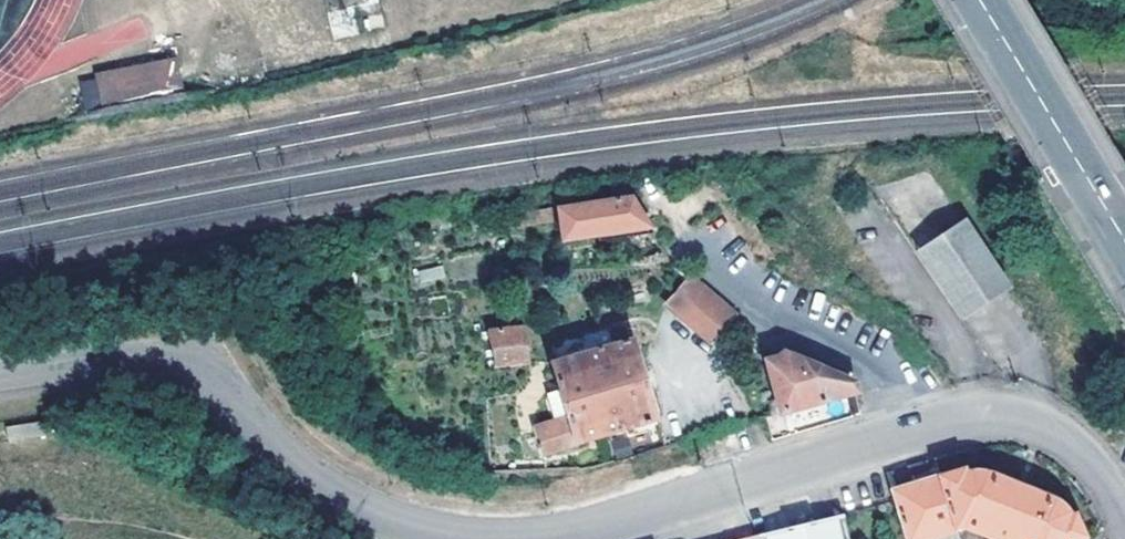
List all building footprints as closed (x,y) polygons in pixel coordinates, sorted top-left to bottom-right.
[(132,102),(188,89),(183,61),(127,73),(132,102)] [(102,79),(109,105),(132,102),(127,73),(102,79)] [(81,79),(83,107),(97,106),(94,78),(81,79)] [(650,229),(635,202),(633,198),(501,216),(503,228),(563,222),(565,243),(650,229)] [(959,321),(1013,287),(968,216),(914,250),(959,321)] [(735,315),(692,281),(670,305),(712,340),(735,315)] [(869,324),(865,328),(872,336),(877,331),(869,324)] [(523,328),(486,332),(494,367),(529,363),(523,328)] [(884,346),(888,341),(879,333),(874,337),(884,346)] [(656,427),(634,346),(553,365),(566,422),(535,431),(542,458),(656,427)] [(788,351),(764,359),(780,414),(851,393),(854,383),(788,351)] [(13,439),(57,432),(54,419),(11,425),(13,439)] [(994,538),(1086,538),(1075,509),(1065,512),(1037,492),(992,474),(967,477),(965,471),(941,475),(957,535),(968,533),(994,538)] [(895,484),(897,493),(908,538),(936,538),(957,535),(941,475),(915,480),(895,484)] [(849,518),(782,533),(765,537),(756,538),(854,538),(849,518)]
